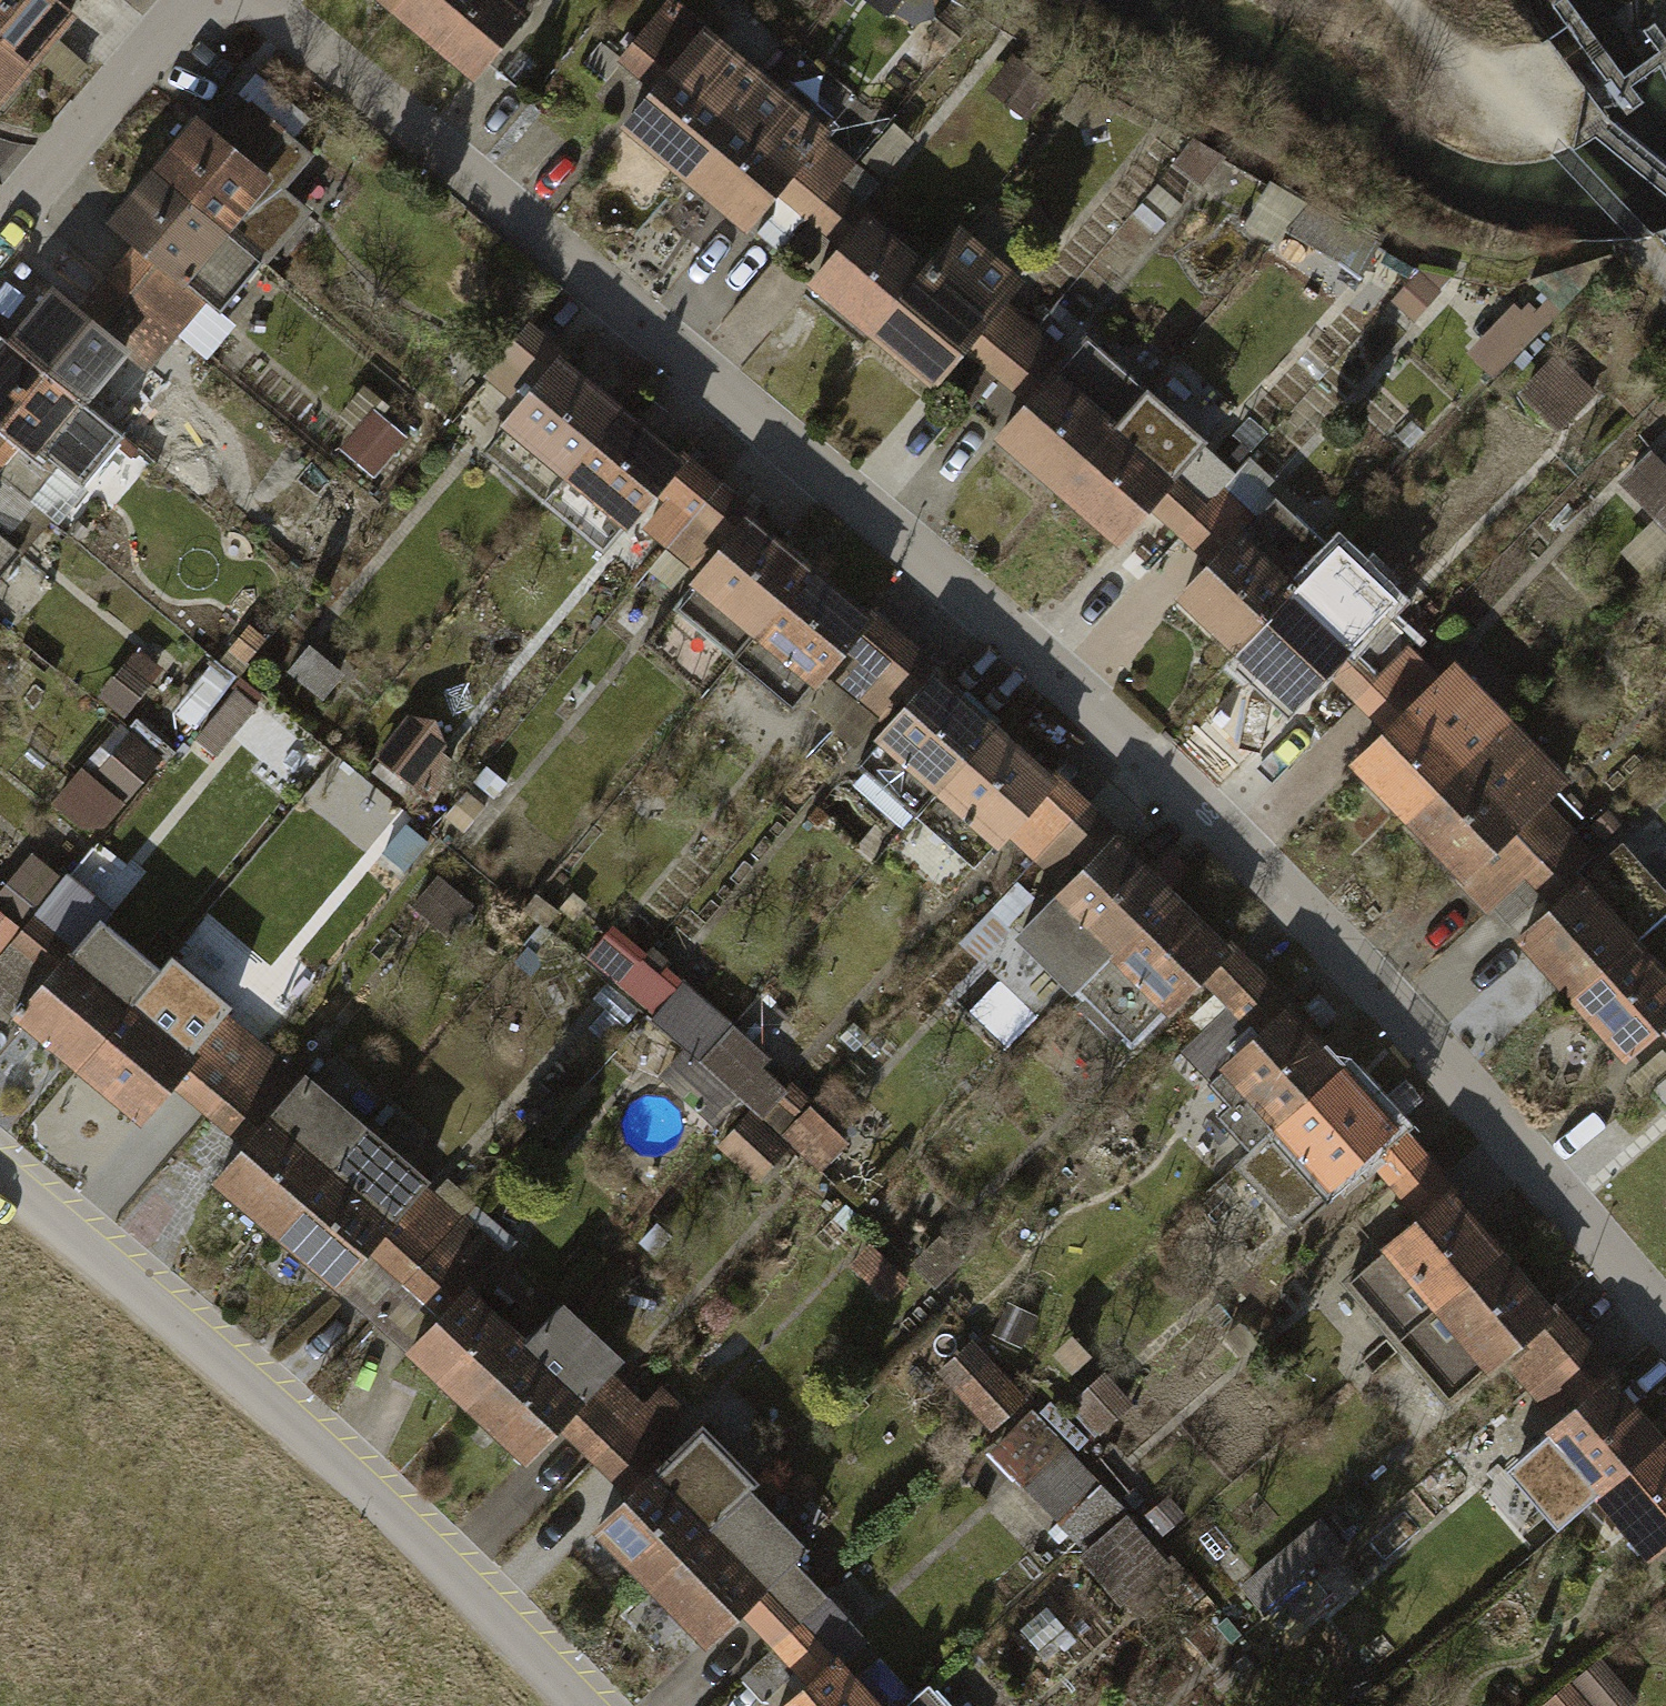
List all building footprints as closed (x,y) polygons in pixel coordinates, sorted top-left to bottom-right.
[(72,15),(60,6),(54,0),(0,0),(0,39),(30,64),(72,15)] [(383,17),(398,0),(362,0),(383,17)] [(383,17),(470,89),(531,16),(512,0),(398,0),(383,17)] [(674,175),(761,75),(674,0),(632,0),(602,36),(656,82),(617,126),(674,175)] [(30,64),(0,39),(0,100),(30,64)] [(1044,78),(1003,48),(974,87),(1015,117),(1044,78)] [(674,175),(731,225),(767,183),(815,128),(825,116),(768,67),(761,75),(674,175)] [(262,267),(307,213),(279,190),(308,155),(290,140),(309,117),(259,75),(241,97),(255,108),(224,145),(200,124),(155,178),(262,267)] [(815,128),(767,183),(799,209),(830,174),(846,156),(815,128)] [(830,235),(860,199),(830,174),(799,209),(830,235)] [(202,298),(222,315),(262,267),(155,178),(115,226),(139,246),(202,298)] [(1258,213),(1290,227),(1283,241),(1431,306),(1451,259),(1272,181),(1258,213)] [(794,278),(861,333),(927,254),(860,199),(830,235),(794,278)] [(861,333),(928,388),(963,345),(1010,289),(1037,256),(970,201),(927,254),(861,333)] [(174,331),(202,298),(139,246),(111,279),(174,331)] [(174,331),(111,279),(82,314),(121,347),(145,366),(174,331)] [(1525,288),(1471,338),(1498,366),(1552,316),(1525,288)] [(1010,289),(963,345),(990,367),(1038,312),(1010,289)] [(79,399),(121,347),(82,314),(58,296),(16,348),(79,399)] [(990,367),(1015,391),(1065,337),(1038,312),(990,367)] [(987,423),(1051,481),(1147,376),(1083,318),(1065,337),(1015,391),(987,423)] [(514,415),(558,359),(523,333),(480,389),(514,415)] [(79,399),(16,348),(0,367),(0,417),(58,465),(87,488),(128,439),(79,399)] [(1566,421),(1599,385),(1557,348),(1525,384),(1566,421)] [(495,440),(552,484),(615,403),(558,359),(514,415),(495,440)] [(1051,481),(1115,538),(1145,506),(1191,454),(1211,433),(1147,376),(1051,481)] [(552,484),(609,527),(623,509),(671,446),(615,403),(552,484)] [(58,465),(0,417),(0,474),(30,499),(58,465)] [(1627,542),(1656,571),(1665,562),(1665,451),(1658,443),(1627,473),(1661,508),(1627,542)] [(1218,478),(1171,530),(1199,555),(1278,469),(1251,445),(1218,478)] [(714,482),(671,446),(623,509),(664,542),(714,482)] [(1191,454),(1145,506),(1171,530),(1218,478),(1191,454)] [(1160,596),(1228,659),(1299,583),(1346,532),(1278,469),(1199,555),(1160,596)] [(0,474),(0,535),(30,499),(0,474)] [(703,574),(755,516),(714,482),(664,542),(703,574)] [(691,587),(745,635),(810,563),(755,516),(703,574),(691,587)] [(18,550),(0,535),(0,572),(18,550)] [(745,635),(799,683),(811,669),(865,610),(810,563),(745,635)] [(1228,659),(1295,722),(1338,676),(1367,646),(1299,583),(1228,659)] [(898,638),(865,610),(811,669),(846,699),(898,638)] [(1338,676),(1363,702),(1419,646),(1393,618),(1367,646),(1338,676)] [(879,728),(936,670),(898,638),(846,699),(879,728)] [(1387,727),(1445,673),(1419,646),(1363,702),(1387,727)] [(223,744),(266,689),(220,653),(177,707),(223,744)] [(1352,759),(1403,814),(1509,717),(1458,661),(1445,673),(1387,727),(1352,759)] [(867,741),(919,790),(987,719),(936,670),(879,728),(867,741)] [(1403,814),(1454,869),(1473,851),(1524,804),(1560,771),(1509,717),(1403,814)] [(919,790),(970,839),(984,823),(1038,767),(987,719),(919,790)] [(156,762),(132,741),(108,769),(132,789),(156,762)] [(1075,803),(1038,767),(984,823),(1025,862),(1075,803)] [(1063,895),(1116,838),(1075,803),(1025,862),(1063,895)] [(1524,804),(1473,851),(1502,881),(1555,836),(1524,804)] [(1567,998),(1641,934),(1665,913),(1665,854),(1638,822),(1564,886),(1540,907),(1510,933),(1567,998)] [(1502,881),(1469,910),(1484,927),(1526,891),(1540,907),(1564,886),(1550,870),(1570,853),(1555,836),(1502,881)] [(1024,934),(1082,987),(1173,892),(1116,838),(1063,895),(1024,934)] [(546,923),(578,886),(544,857),(512,895),(546,923)] [(0,877),(0,902),(21,922),(41,902),(8,869),(0,877)] [(11,952),(53,985),(98,928),(106,919),(64,886),(11,952)] [(610,912),(578,886),(546,923),(578,950),(610,912)] [(1082,987),(1140,1041),(1201,979),(1231,945),(1173,892),(1082,987)] [(21,922),(0,902),(0,944),(21,922)] [(22,1024),(79,1069),(155,974),(98,928),(53,985),(22,1024)] [(1624,1064),(1660,1032),(1665,1027),(1665,962),(1641,934),(1567,998),(1624,1064)] [(1265,984),(1231,945),(1201,979),(1234,1014),(1265,984)] [(692,1043),(700,1050),(735,1006),(692,973),(658,1016),(692,1043)] [(79,1069),(138,1116),(162,1085),(214,1020),(155,974),(79,1069)] [(1226,1079),(1295,1019),(1265,984),(1234,1014),(1197,1049),(1226,1079)] [(780,1042),(735,1006),(700,1050),(760,1097),(779,1112),(804,1078),(771,1052),(780,1042)] [(162,1085),(202,1121),(260,1050),(219,1013),(214,1020),(162,1085)] [(1236,1114),(1258,1138),(1338,1068),(1295,1019),(1226,1079),(1247,1104),(1236,1114)] [(671,1070),(738,1124),(760,1097),(700,1050),(692,1043),(671,1070)] [(202,1121),(242,1157),(299,1086),(260,1050),(202,1121)] [(1246,1150),(1289,1199),(1349,1145),(1381,1117),(1338,1068),(1258,1138),(1246,1150)] [(218,1188),(275,1233),(364,1123),(306,1077),(299,1086),(242,1157),(218,1188)] [(791,1122),(822,1156),(849,1131),(817,1097),(791,1122)] [(1381,1183),(1413,1154),(1381,1117),(1349,1145),(1381,1183)] [(275,1233),(333,1279),(372,1230),(421,1169),(364,1123),(275,1233)] [(1412,1221),(1445,1193),(1413,1154),(1381,1183),(1412,1221)] [(372,1230),(414,1265),(436,1239),(476,1190),(448,1167),(436,1181),(421,1169),(372,1230)] [(1345,1281),(1394,1337),(1494,1248),(1445,1193),(1345,1281)] [(371,1312),(410,1347),(470,1278),(475,1273),(436,1239),(414,1265),(371,1312)] [(1394,1337),(1444,1392),(1499,1343),(1544,1304),(1494,1248),(1394,1337)] [(410,1347),(472,1400),(532,1332),(470,1278),(410,1347)] [(472,1400),(534,1454),(555,1431),(607,1371),(620,1357),(558,1303),(532,1332),(472,1400)] [(1570,1333),(1544,1304),(1499,1343),(1525,1372),(1570,1333)] [(938,1364),(999,1418),(1030,1383),(968,1329),(938,1364)] [(1500,1394),(1527,1423),(1596,1362),(1570,1333),(1525,1372),(1500,1394)] [(1527,1423),(1583,1486),(1652,1425),(1596,1362),(1527,1423)] [(607,1371),(555,1431),(590,1464),(644,1407),(607,1371)] [(590,1464),(629,1500),(671,1458),(652,1439),(676,1411),(658,1393),(644,1407),(590,1464)] [(1071,1507),(1106,1474),(1049,1413),(1014,1446),(1071,1507)] [(1639,1549),(1665,1525),(1665,1440),(1652,1425),(1583,1486),(1639,1549)] [(598,1530),(653,1586),(726,1514),(671,1458),(629,1500),(598,1530)] [(653,1586),(707,1641),(754,1596),(781,1569),(726,1514),(653,1586)] [(1092,1556),(1127,1599),(1170,1564),(1136,1521),(1092,1556)] [(1238,1590),(1258,1614),(1311,1570),(1335,1548),(1315,1525),(1238,1590)] [(781,1569),(754,1596),(789,1632),(822,1599),(787,1563),(781,1569)] [(1341,1605),(1311,1570),(1258,1614),(1287,1649),(1341,1605)] [(831,1591),(822,1599),(789,1632),(823,1667),(841,1651),(865,1627),(831,1591)] [(841,1651),(823,1667),(780,1705),(891,1705),(841,1651)] [(1562,1677),(1587,1705),(1622,1705),(1630,1699),(1592,1652),(1562,1677)] [(1562,1677),(1531,1704),(1533,1705),(1587,1705),(1562,1677)] [(942,1687),(921,1705),(960,1705),(942,1687)]
